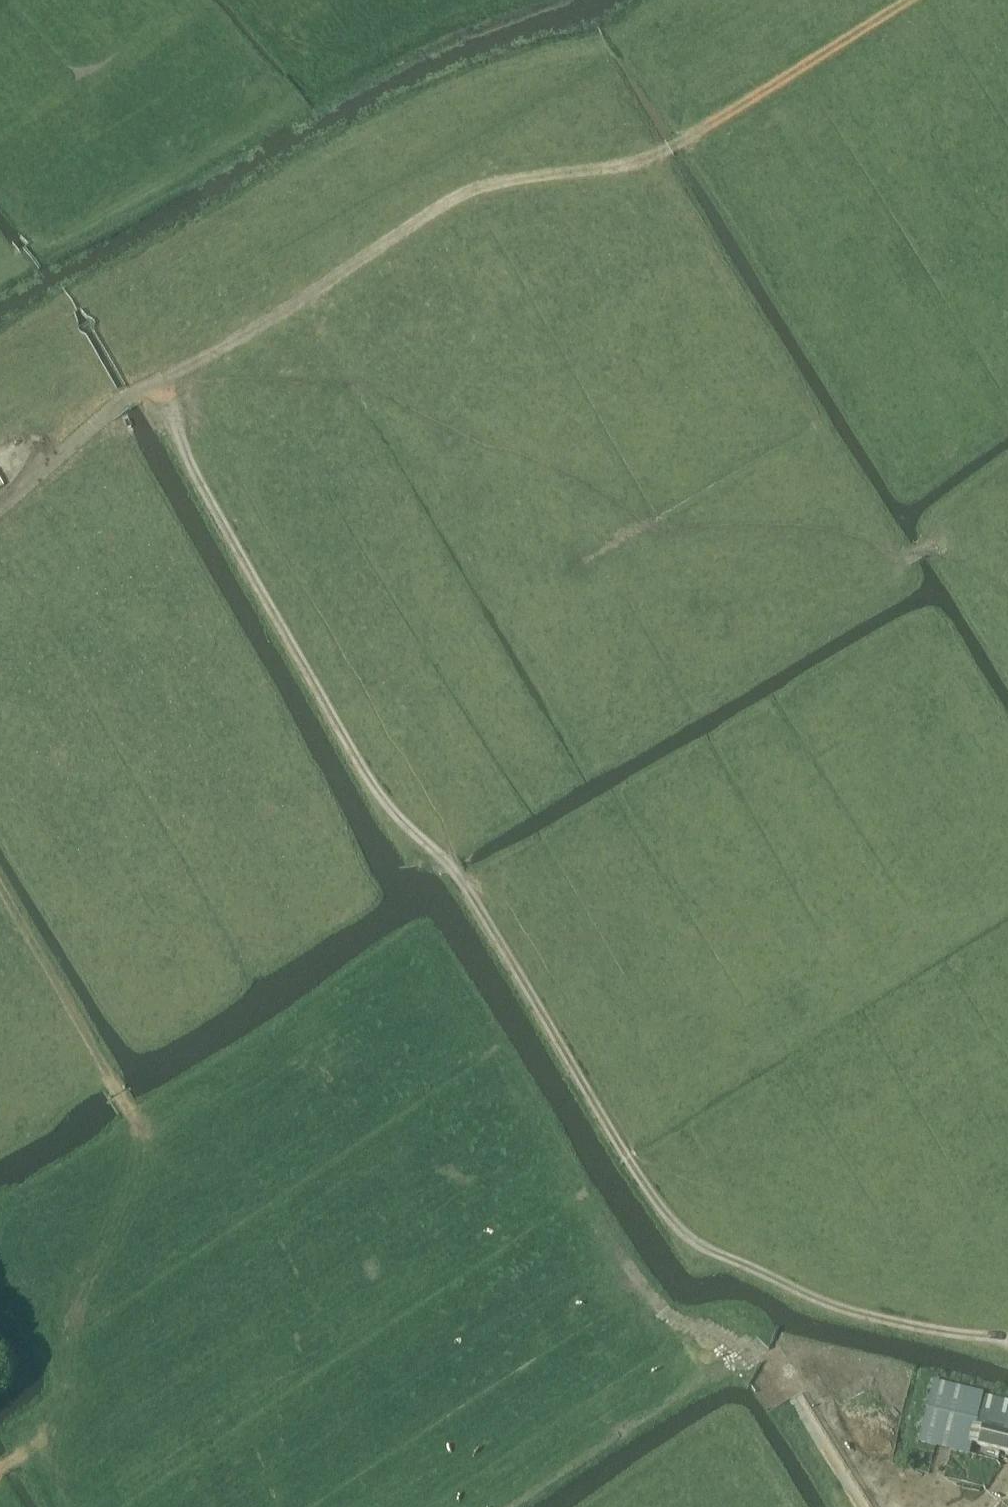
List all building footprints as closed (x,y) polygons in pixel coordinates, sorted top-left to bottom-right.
[(1006,1432),(1007,1424),(1007,1401),(934,1382),(919,1443),(970,1456),(972,1445),(1007,1454),(1007,1433),(1006,1432)]
